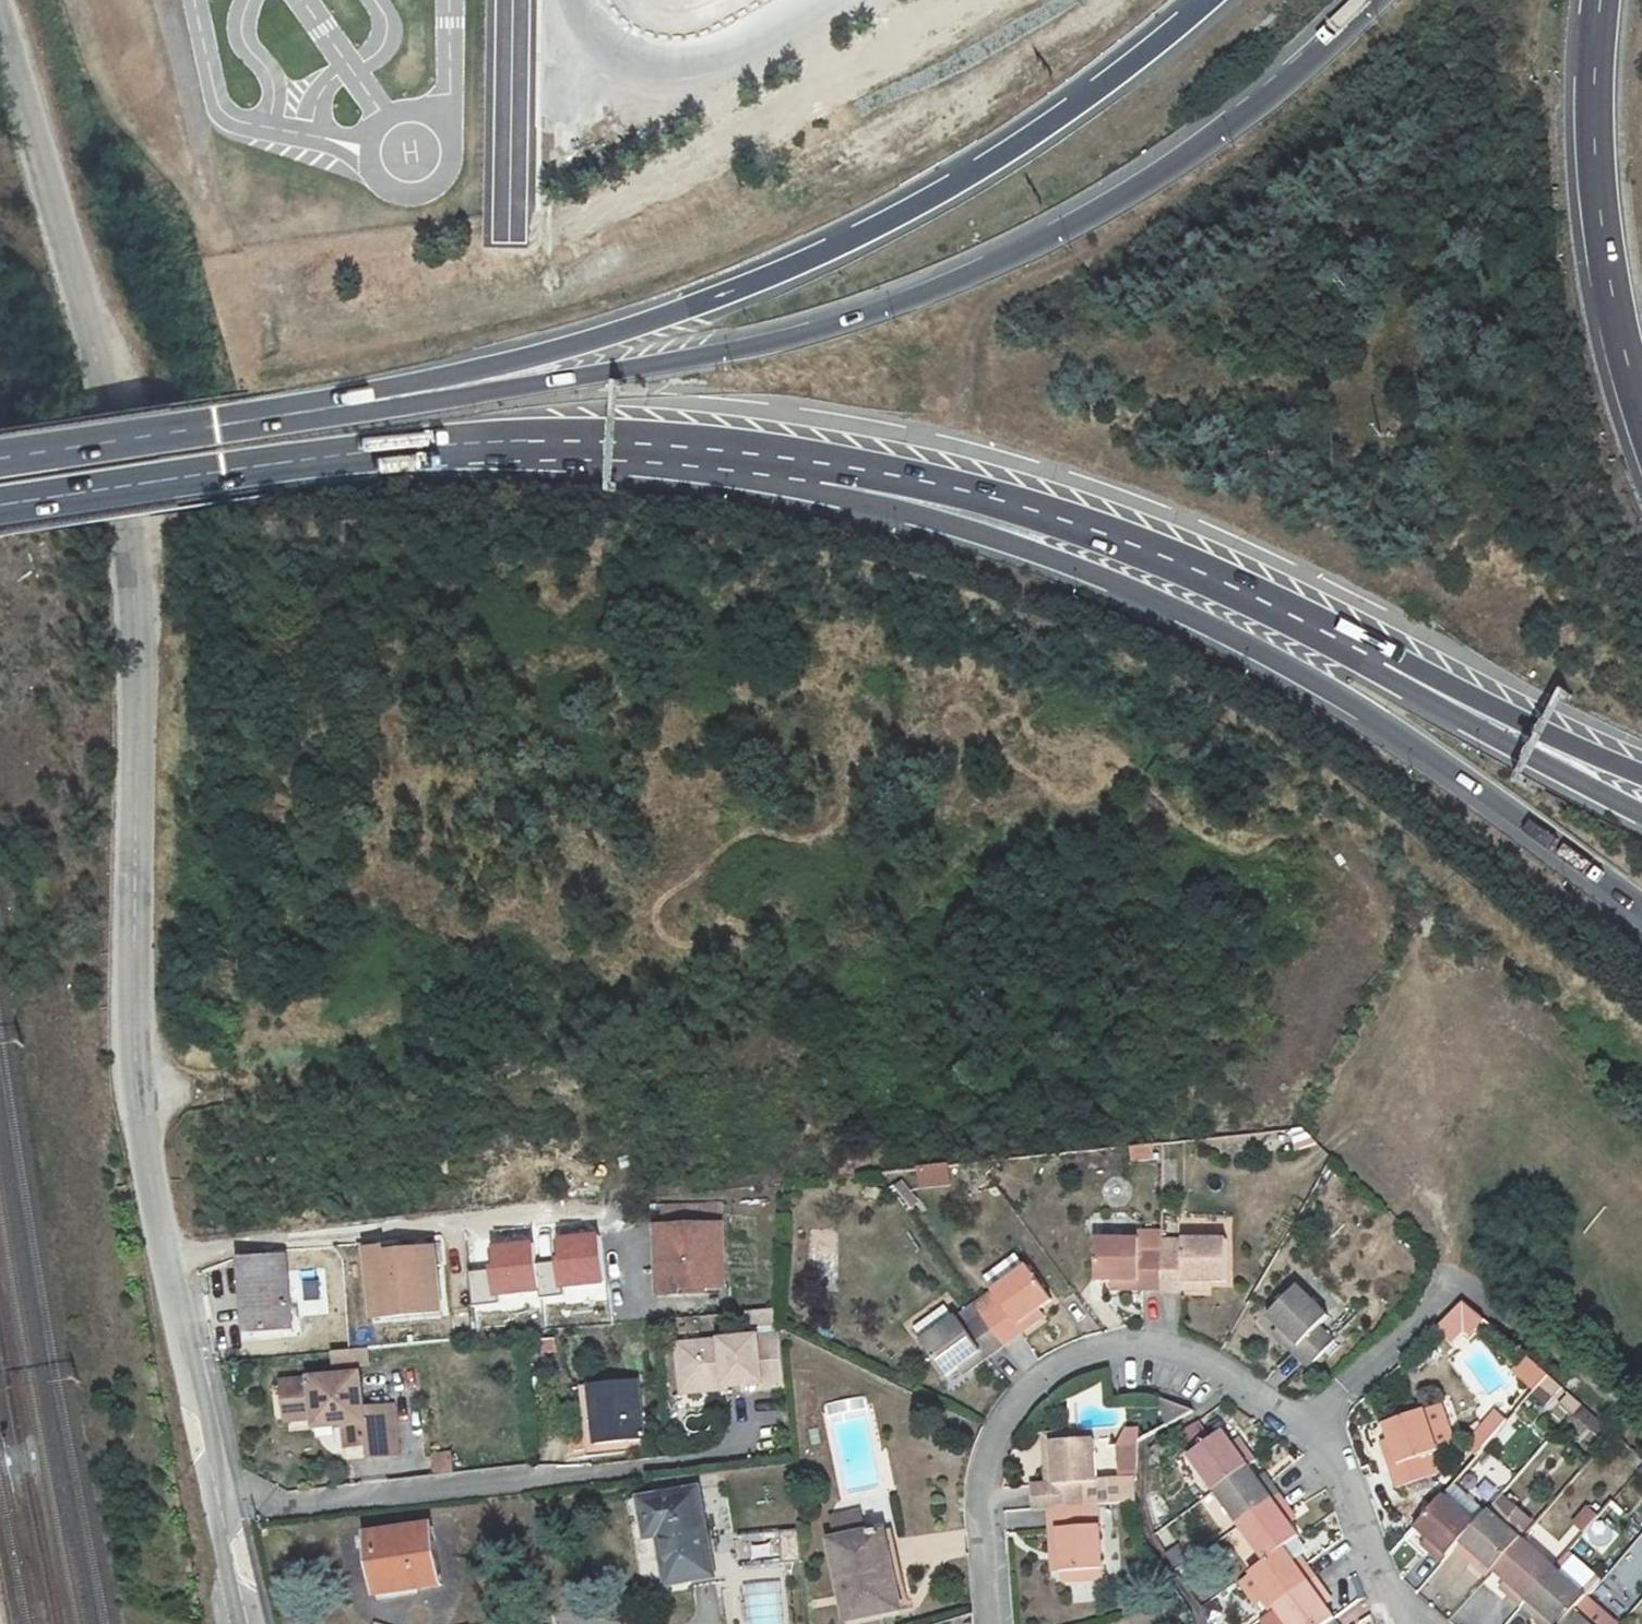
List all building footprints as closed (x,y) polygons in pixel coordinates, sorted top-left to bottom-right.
[(1139,1167),(1159,1163),(1157,1149),(1136,1152),(1139,1167)] [(958,1178),(928,1177),(928,1192),(958,1192),(958,1178)] [(912,1187),(904,1193),(920,1213),(927,1207),(912,1187)] [(890,1196),(873,1193),(871,1201),(888,1204),(890,1196)] [(723,1210),(665,1215),(667,1235),(658,1235),(664,1301),(731,1294),(723,1210)] [(1168,1292),(1167,1237),(1167,1231),(1145,1231),(1145,1237),(1101,1237),(1102,1288),(1123,1287),(1123,1293),(1168,1292)] [(1234,1284),(1233,1236),(1167,1237),(1168,1292),(1217,1291),(1217,1285),(1234,1284)] [(998,1292),(981,1306),(1013,1348),(1046,1322),(1042,1317),(1059,1303),(1021,1256),(989,1281),(998,1292)] [(285,1261),(243,1264),(247,1331),(288,1329),(285,1261)] [(432,1285),(410,1287),(413,1325),(435,1324),(432,1285)] [(1314,1369),(1340,1339),(1325,1325),(1335,1314),(1303,1285),(1272,1320),(1286,1332),(1280,1338),(1314,1369)] [(774,1305),(742,1309),(744,1323),(775,1320),(774,1305)] [(1013,1348),(981,1306),(957,1324),(948,1312),(919,1336),(957,1385),(975,1371),(978,1375),(1013,1348)] [(776,1331),(677,1343),(683,1389),(741,1382),(742,1388),(782,1384),(776,1331)] [(372,1362),(371,1347),(336,1348),(337,1363),(372,1362)] [(1553,1381),(1541,1372),(1531,1384),(1540,1392),(1547,1389),(1553,1381)] [(362,1374),(284,1379),(287,1416),(315,1415),(316,1425),(346,1423),(347,1444),(368,1442),(369,1457),(382,1457),(379,1407),(364,1408),(362,1374)] [(641,1382),(583,1387),(589,1454),(646,1449),(641,1382)] [(1044,1462),(1059,1461),(1104,1457),(1142,1452),(1136,1433),(1111,1435),(1106,1391),(1057,1397),(1059,1419),(1055,1419),(1056,1439),(1043,1440),(1044,1462)] [(1196,1411),(1159,1397),(1171,1426),(1196,1411)] [(395,1405),(379,1407),(382,1457),(398,1455),(395,1405)] [(1462,1441),(1474,1451),(1504,1415),(1492,1405),(1462,1441)] [(1568,1426),(1589,1443),(1604,1426),(1583,1408),(1568,1426)] [(1445,1415),(1429,1420),(1386,1433),(1393,1455),(1387,1457),(1398,1495),(1432,1485),(1426,1464),(1441,1459),(1440,1456),(1455,1451),(1445,1415)] [(1231,1428),(1191,1455),(1217,1489),(1256,1461),(1260,1458),(1247,1441),(1242,1444),(1231,1428)] [(436,1452),(435,1471),(454,1472),(454,1452),(436,1452)] [(1061,1547),(1063,1570),(1113,1565),(1109,1521),(1099,1522),(1104,1457),(1059,1461),(1056,1547),(1061,1547)] [(1256,1461),(1217,1489),(1240,1523),(1283,1490),(1271,1474),(1267,1476),(1256,1461)] [(1483,1507),(1450,1480),(1410,1526),(1426,1539),(1422,1544),(1439,1558),(1450,1544),(1483,1507)] [(1283,1490),(1240,1523),(1267,1559),(1301,1532),(1305,1529),(1292,1512),(1297,1509),(1283,1490)] [(1498,1490),(1483,1507),(1450,1544),(1467,1559),(1472,1554),(1488,1567),(1518,1533),(1531,1518),(1498,1490)] [(699,1494),(643,1503),(649,1541),(659,1539),(667,1588),(713,1580),(699,1494)] [(1559,1538),(1566,1544),(1593,1510),(1583,1502),(1573,1514),(1576,1516),(1559,1538)] [(858,1507),(831,1512),(852,1617),(902,1607),(885,1524),(863,1528),(858,1507)] [(434,1520),(374,1528),(382,1587),(442,1579),(434,1520)] [(1301,1532),(1267,1559),(1239,1578),(1256,1602),(1261,1598),(1270,1610),(1277,1606),(1320,1576),(1304,1553),(1307,1539),(1301,1532)] [(1551,1561),(1518,1533),(1488,1567),(1505,1582),(1501,1586),(1518,1601),(1551,1561)] [(740,1557),(777,1556),(777,1535),(740,1535),(740,1557)] [(1610,1602),(1620,1592),(1631,1602),(1641,1591),(1641,1541),(1595,1587),(1610,1602)] [(1551,1561),(1518,1601),(1535,1615),(1538,1611),(1553,1623),(1556,1623),(1580,1596),(1593,1580),(1571,1561),(1565,1568),(1554,1558),(1551,1561)] [(1320,1576),(1277,1606),(1291,1623),(1323,1623),(1339,1612),(1327,1595),(1331,1591),(1320,1576)] [(1580,1596),(1556,1623),(1605,1623),(1609,1619),(1580,1596)] [(1339,1612),(1323,1623),(1348,1623),(1339,1612)] [(1209,1620),(1211,1623),(1223,1623),(1219,1616),(1209,1620)]
